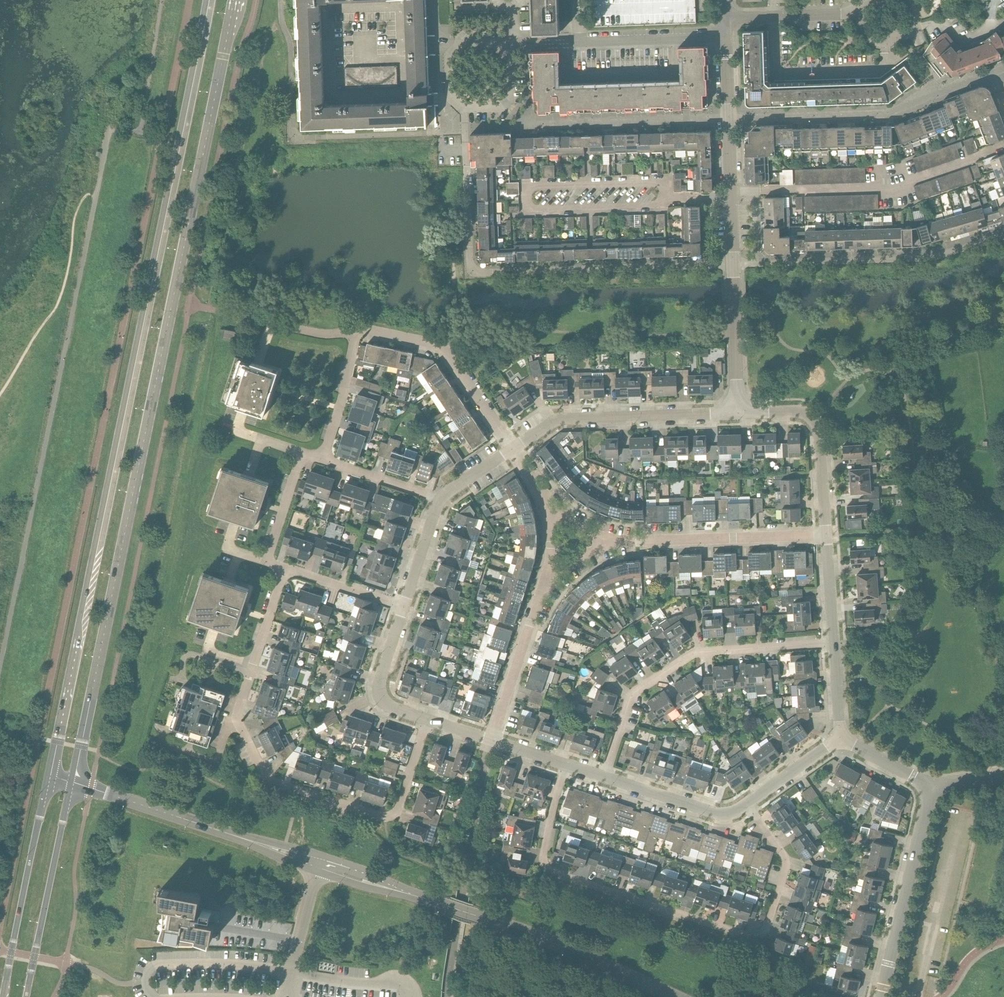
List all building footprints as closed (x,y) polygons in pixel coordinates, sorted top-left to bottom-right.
[(303,129),(427,125),(427,127),(428,126),(427,107),(432,106),(432,93),(430,93),(428,48),(426,0),(405,0),(407,49),(409,87),(410,101),(326,105),(322,2),(369,0),(378,0),(298,0),(303,129)] [(533,34),(559,33),(558,0),(532,0),(533,34)] [(792,105),(807,105),(823,104),(839,104),(855,103),(871,103),(889,102),(903,92),(917,81),(912,75),(914,74),(904,60),(892,69),(880,78),(870,78),(854,78),(838,79),(822,79),(807,80),(791,80),(775,81),(771,86),(769,86),(765,82),(765,81),(770,76),(769,61),(769,46),(768,31),(744,32),(744,47),(745,62),(745,77),(746,102),(747,102),(751,106),(751,107),(776,106),(792,105)] [(1001,37),(996,32),(981,44),(974,45),(972,45),(973,48),(962,52),(959,49),(945,34),(943,35),(933,42),(933,43),(931,51),(945,68),(947,68),(953,76),(969,70),(971,72),(977,68),(985,64),(996,59),(996,56),(1003,50),(1003,36),(1001,37)] [(682,109),(695,108),(708,108),(707,84),(712,83),(712,78),(711,78),(710,64),(711,64),(711,54),(709,54),(708,47),(694,47),(679,48),(680,79),(560,84),(560,65),(560,51),(530,52),(531,60),(528,60),(529,70),(530,84),(529,84),(529,90),(534,89),(535,114),(561,113),(561,114),(569,114),(569,115),(578,115),(578,114),(593,113),(593,114),(602,114),(602,113),(617,113),(626,113),(626,112),(641,112),(641,113),(650,112),(650,111),(665,111),(665,112),(674,111),(682,110),(682,109)] [(977,120),(998,111),(991,93),(991,92),(988,89),(986,88),(983,87),(982,87),(980,87),(960,94),(968,115),(970,120),(971,121),(972,121),(977,120)] [(959,119),(968,115),(960,94),(952,98),(959,119)] [(952,122),(959,119),(952,98),(943,101),(945,107),(952,122)] [(954,127),(952,122),(945,107),(937,110),(945,131),(954,127)] [(937,134),(945,131),(937,110),(929,113),(937,134)] [(980,128),(1001,119),(998,111),(977,120),(980,128)] [(929,137),(937,134),(929,113),(920,116),(929,137)] [(920,141),(929,137),(920,116),(912,119),(920,141)] [(912,144),(920,141),(912,119),(904,123),(912,144)] [(1003,128),(1003,127),(1001,119),(980,128),(983,136),(1003,128)] [(903,147),(912,144),(904,123),(895,126),(903,147)] [(783,148),(792,148),(792,125),(783,126),(783,148)] [(792,152),(802,152),(801,129),(793,129),(792,125),(792,148),(792,152)] [(773,155),(774,154),(775,154),(774,126),(761,126),(761,130),(749,131),(749,136),(749,143),(745,143),(746,156),(768,155),(773,155)] [(775,148),(783,148),(783,126),(774,126),(775,154),(775,153),(775,148)] [(874,149),(883,149),(882,126),(874,127),(874,149)] [(882,126),(883,149),(893,149),(892,126),(882,126)] [(847,150),(856,150),(855,127),(846,128),(847,150)] [(856,150),(865,150),(865,127),(855,127),(856,150)] [(865,150),(874,149),(874,127),(865,127),(865,150)] [(820,151),(829,151),(828,128),(819,129),(820,151)] [(829,151),(838,150),(837,128),(828,128),(829,151)] [(838,150),(847,150),(846,128),(837,128),(838,150)] [(1003,138),(1003,128),(983,136),(987,145),(1003,138)] [(802,152),(811,151),(810,129),(801,129),(802,152)] [(811,151),(820,151),(819,129),(810,129),(811,151)] [(663,152),(674,151),(674,132),(666,133),(661,134),(662,152),(663,152)] [(674,151),(686,151),(686,133),(682,133),(682,132),(674,132),(674,151)] [(699,151),(699,150),(698,132),(686,133),(686,151),(687,151),(699,151)] [(699,150),(711,149),(710,145),(711,145),(711,132),(698,132),(699,150)] [(511,133),(504,133),(471,134),(472,166),(478,166),(488,166),(496,166),(505,165),(509,165),(513,165),(512,161),(512,139),(511,133)] [(615,153),(627,153),(626,134),(618,134),(618,135),(614,135),(615,153)] [(627,153),(639,152),(638,134),(634,134),(626,134),(627,153)] [(639,153),(650,153),(649,134),(638,134),(639,152),(639,153)] [(662,157),(662,152),(661,134),(649,134),(650,153),(652,153),(652,157),(662,157)] [(615,154),(615,153),(614,135),(602,136),(602,154),(615,154)] [(571,137),(572,155),(584,155),(584,136),(579,137),(579,136),(571,137)] [(591,155),(602,154),(602,136),(594,136),(594,137),(590,137),(591,155)] [(536,156),(548,155),(547,137),(540,137),(540,138),(536,138),(536,156)] [(548,155),(560,155),(559,137),(555,137),(547,137),(548,155)] [(560,156),(572,155),(571,137),(559,137),(560,155),(560,156)] [(523,157),(524,157),(523,138),(512,139),(512,161),(523,161),(523,157)] [(536,156),(536,138),(523,138),(524,157),(536,157),(536,156)] [(973,154),(978,152),(973,138),(968,139),(973,154)] [(968,155),(973,154),(968,139),(963,141),(968,155)] [(956,160),(961,158),(956,144),(951,145),(956,160)] [(951,161),(956,160),(951,145),(946,147),(951,161)] [(946,163),(951,161),(946,147),(941,149),(946,163)] [(699,167),(711,167),(712,167),(711,154),(711,149),(699,150),(699,151),(699,159),(699,164),(699,167)] [(941,164),(946,163),(941,149),(936,150),(941,164)] [(937,166),(941,164),(936,150),(932,152),(937,166)] [(932,168),(937,166),(932,152),(927,153),(932,168)] [(927,169),(932,168),(927,153),(922,155),(927,169)] [(746,165),(769,164),(768,155),(746,156),(746,165)] [(923,171),(927,169),(922,155),(918,157),(923,171)] [(1003,166),(1003,155),(991,160),(994,169),(1003,166)] [(918,173),(923,171),(918,157),(913,158),(918,173)] [(746,174),(769,173),(769,164),(746,165),(746,174)] [(975,179),(981,177),(977,165),(971,167),(975,179)] [(478,178),(497,177),(496,166),(488,166),(478,166),(478,178)] [(1003,176),(1003,166),(994,169),(998,178),(1003,176)] [(693,179),(712,178),(711,167),(699,167),(692,167),(693,180),(693,179)] [(968,184),(974,182),(969,168),(964,170),(968,184)] [(963,185),(968,184),(964,170),(959,171),(963,185)] [(958,187),(963,185),(959,171),(954,173),(958,187)] [(769,173),(746,174),(747,184),(769,183),(769,173)] [(953,189),(958,187),(954,173),(949,175),(953,189)] [(949,190),(953,189),(949,175),(944,176),(949,190)] [(944,192),(949,190),(944,176),(939,178),(944,192)] [(478,190),(497,189),(497,177),(478,178),(478,190)] [(694,192),(712,191),(712,187),(713,187),(712,178),(693,179),(694,192)] [(939,194),(944,192),(939,178),(934,180),(939,194)] [(934,195),(939,194),(934,180),(929,181),(934,195)] [(929,197),(934,195),(929,181),(924,183),(929,197)] [(924,199),(929,197),(924,183),(919,185),(924,199)] [(919,201),(924,199),(919,185),(914,186),(919,201)] [(1001,187),(995,189),(999,198),(1003,197),(1003,186),(1001,187)] [(479,202),(497,202),(498,202),(497,189),(478,190),(479,202)] [(765,208),(783,207),(783,198),(765,198),(765,208)] [(478,214),(497,213),(497,202),(479,202),(479,206),(478,206),(478,214)] [(682,219),(700,218),(700,211),(699,206),(681,207),(682,219)] [(784,217),(790,216),(790,208),(783,208),(783,207),(765,208),(766,218),(784,217)] [(978,228),(987,226),(984,215),(982,208),(973,211),(978,228)] [(987,226),(1002,221),(999,210),(984,215),(987,226)] [(968,231),(978,228),(973,211),(963,214),(968,231)] [(480,226),(498,225),(497,213),(478,214),(479,222),(480,226)] [(959,234),(968,231),(963,214),(954,217),(959,234)] [(766,227),(780,228),(784,227),(784,217),(766,218),(766,227)] [(950,236),(959,234),(954,217),(945,219),(950,236)] [(694,230),(700,231),(700,227),(701,227),(700,218),(682,219),(682,231),(694,230)] [(940,239),(950,236),(945,219),(935,222),(940,239)] [(931,242),(940,239),(935,222),(926,225),(931,242)] [(480,238),(499,237),(498,225),(480,226),(480,238)] [(922,245),(931,242),(926,225),(917,227),(922,245)] [(790,250),(790,239),(790,237),(780,237),(780,228),(766,227),(764,228),(764,241),(768,245),(763,251),(765,253),(767,255),(773,249),(776,253),(790,252),(790,250)] [(893,247),(903,246),(902,228),(893,229),(893,247)] [(902,228),(903,246),(913,246),(912,228),(902,228)] [(864,248),(874,247),(873,229),(864,230),(864,248)] [(874,247),(884,247),(883,229),(873,229),(874,247)] [(884,247),(893,247),(893,229),(883,229),(884,247)] [(694,243),(701,243),(700,231),(694,230),(682,231),(681,231),(682,243),(694,243)] [(835,249),(845,248),(844,230),(835,231),(835,249)] [(845,248),(855,248),(854,230),(844,230),(845,248)] [(855,248),(864,248),(864,230),(854,230),(855,248)] [(806,250),(816,249),(815,231),(805,232),(805,238),(806,250)] [(816,249),(825,249),(825,231),(815,231),(816,249)] [(825,249),(835,249),(835,231),(825,231),(825,249)] [(498,249),(499,249),(499,237),(480,238),(480,250),(498,249)] [(642,256),(654,256),(654,237),(641,238),(642,256)] [(654,256),(666,256),(666,243),(666,237),(654,237),(654,256)] [(607,257),(618,257),(618,249),(618,239),(618,238),(606,239),(607,257)] [(638,256),(642,256),(641,238),(630,239),(630,257),(638,257),(638,256)] [(790,250),(806,250),(805,238),(790,239),(790,250)] [(583,258),(588,257),(587,248),(587,239),(575,240),(575,259),(583,258)] [(598,258),(607,257),(606,239),(593,239),(594,257),(598,257),(598,258)] [(622,258),(630,257),(630,239),(618,239),(618,249),(618,257),(622,257),(622,258)] [(563,259),(575,259),(575,240),(562,240),(563,241),(563,259)] [(516,260),(527,260),(527,241),(515,242),(515,248),(516,260)] [(539,260),(539,242),(539,241),(527,241),(527,260),(539,260)] [(543,260),(551,260),(551,241),(539,242),(539,260),(543,260)] [(559,259),(563,259),(563,241),(551,241),(551,260),(559,260),(559,259)] [(679,255),(682,255),(682,243),(674,243),(669,243),(666,243),(666,256),(679,256),(679,255)] [(688,256),(694,255),(701,255),(701,243),(694,243),(682,243),(682,255),(688,255),(688,256)] [(516,261),(516,260),(515,248),(512,249),(507,249),(499,249),(498,249),(498,261),(502,261),(502,262),(516,261)] [(494,261),(498,261),(498,249),(480,250),(481,262),(494,262),(494,261)] [(241,333),(225,330),(225,329),(224,329),(222,339),(223,339),(223,338),(239,342),(240,342),(242,332),(241,332),(241,333)] [(257,336),(258,331),(258,330),(251,329),(250,335),(249,335),(257,337),(257,336)] [(374,369),(376,363),(379,346),(368,344),(367,346),(361,345),(358,360),(357,365),(374,369)] [(384,371),(386,372),(390,348),(379,346),(376,363),(385,365),(384,371)] [(389,366),(398,368),(401,351),(390,348),(386,372),(387,372),(389,366)] [(412,375),(415,375),(418,357),(412,356),(413,353),(401,351),(398,368),(413,371),(412,375)] [(220,402),(239,408),(264,416),(279,371),(235,357),(220,402)] [(428,383),(443,373),(435,361),(418,357),(415,375),(418,376),(422,373),(428,383)] [(531,359),(532,373),(541,372),(541,359),(531,359)] [(677,384),(683,384),(682,370),(676,370),(676,376),(664,377),(665,395),(677,394),(677,384)] [(689,394),(701,394),(701,375),(689,376),(689,370),(682,370),(683,384),(689,384),(689,394)] [(641,385),(647,385),(646,371),(634,371),(635,377),(628,378),(629,396),(641,395),(641,385)] [(653,395),(665,395),(664,377),(653,377),(652,371),(646,371),(647,385),(653,385),(653,395)] [(604,386),(610,386),(610,372),(592,373),(592,379),(593,397),(605,397),(604,386)] [(617,396),(629,396),(628,378),(616,378),(616,372),(610,372),(610,386),(616,386),(617,396)] [(428,383),(434,391),(435,392),(449,382),(443,373),(428,383)] [(568,388),(574,387),(574,373),(567,374),(568,380),(556,380),(556,398),(568,398),(568,388)] [(580,397),(593,397),(592,379),(580,379),(580,373),(574,373),(574,387),(580,387),(580,397)] [(544,399),(556,398),(556,380),(556,374),(531,375),(536,389),(544,388),(544,399)] [(514,393),(525,408),(535,402),(529,393),(536,389),(531,375),(516,385),(520,390),(514,393)] [(701,375),(701,394),(713,393),(713,375),(701,375)] [(381,393),(382,386),(371,383),(358,379),(356,385),(370,389),(381,393)] [(449,382),(435,392),(434,391),(429,394),(431,397),(436,393),(441,401),(456,392),(449,382)] [(407,399),(408,389),(398,388),(397,398),(407,399)] [(354,406),(373,413),(375,406),(381,407),(384,397),(371,392),(369,398),(358,395),(354,406)] [(441,401),(447,410),(448,411),(462,401),(456,392),(441,401)] [(514,415),(525,408),(514,393),(504,400),(501,395),(496,398),(504,410),(509,407),(514,415)] [(447,410),(442,413),(443,416),(449,412),(454,420),(468,411),(462,401),(448,411),(447,410)] [(360,428),(373,432),(376,422),(371,420),(373,413),(354,406),(350,418),(362,422),(360,428)] [(454,420),(459,428),(460,430),(475,420),(468,411),(454,420)] [(475,420),(460,430),(459,428),(454,432),(456,435),(462,442),(467,439),(481,429),(475,420)] [(342,442),(361,448),(364,442),(369,442),(373,432),(360,428),(358,434),(346,430),(342,442)] [(481,429),(467,439),(473,449),(488,439),(481,429)] [(544,461),(563,448),(558,442),(565,437),(564,432),(561,432),(550,441),(551,442),(538,452),(544,461)] [(783,462),(783,458),(783,443),(777,444),(776,433),(765,434),(765,452),(777,452),(777,458),(778,458),(778,462),(783,462)] [(783,443),(783,458),(801,457),(800,433),(788,433),(789,443),(783,443)] [(754,452),(765,452),(765,434),(753,434),(754,444),(748,445),(748,459),(754,458),(754,452)] [(719,453),(730,453),(730,435),(718,435),(718,445),(712,446),(713,460),(719,460),(719,453)] [(742,459),(748,459),(748,445),(741,445),(741,435),(730,435),(730,453),(742,453),(742,459)] [(695,460),(695,454),(695,446),(689,447),(688,436),(677,437),(677,455),(689,454),(689,461),(695,460)] [(707,460),(713,460),(712,446),(706,446),(706,436),(694,436),(695,446),(695,454),(706,454),(707,460)] [(642,462),(660,461),(659,447),(653,448),(653,437),(642,438),(642,456),(642,462)] [(671,455),(677,455),(677,437),(665,437),(665,447),(659,447),(660,461),(672,461),(671,455)] [(398,473),(404,455),(398,453),(401,442),(390,438),(388,445),(384,457),(390,459),(386,469),(398,473)] [(625,472),(625,463),(624,448),(618,449),(618,438),(606,439),(606,445),(601,445),(602,457),(613,457),(613,468),(625,472)] [(631,456),(642,456),(642,438),(630,438),(630,448),(624,448),(625,463),(631,462),(631,456)] [(361,448),(342,442),(338,454),(363,462),(364,458),(359,455),(361,448)] [(384,457),(388,445),(381,443),(377,455),(384,457)] [(861,463),(872,462),(871,452),(864,453),(863,445),(843,446),(844,459),(856,458),(856,464),(861,463)] [(458,463),(463,460),(455,448),(449,451),(458,463)] [(564,460),(563,459),(568,455),(563,448),(544,461),(551,470),(564,460)] [(413,467),(419,469),(422,461),(423,456),(418,454),(418,452),(407,449),(405,455),(404,455),(398,473),(410,477),(413,467)] [(558,480),(571,470),(566,462),(571,458),(568,455),(563,459),(564,460),(551,470),(558,480)] [(433,465),(422,461),(419,469),(416,479),(428,483),(431,473),(439,476),(455,465),(449,456),(440,463),(439,461),(433,465)] [(851,482),(869,481),(868,471),(876,471),(876,462),(872,462),(861,463),(862,469),(850,470),(851,482)] [(269,501),(264,499),(269,483),(230,470),(228,478),(222,476),(213,503),(219,505),(216,513),(255,526),(261,509),(266,511),(269,501)] [(558,480),(567,490),(578,478),(577,476),(571,470),(558,480)] [(305,491),(316,495),(323,476),(311,472),(307,482),(302,480),(297,493),(303,495),(305,491)] [(576,498),(586,484),(580,479),(583,475),(581,472),(577,476),(578,478),(567,490),(576,498)] [(781,491),(800,491),(799,479),(789,480),(789,473),(775,474),(775,486),(781,485),(781,491)] [(505,501),(510,498),(509,496),(523,488),(517,477),(512,480),(509,475),(495,483),(499,490),(503,497),(505,501)] [(332,506),(337,492),(331,490),(335,480),(323,476),(316,495),(328,499),(327,504),(332,506)] [(576,498),(585,504),(594,490),(592,489),(596,484),(590,480),(586,485),(586,484),(576,498)] [(864,499),(879,498),(879,488),(870,488),(869,481),(851,482),(851,494),(864,493),(864,499)] [(352,506),(358,487),(346,483),(343,494),(337,492),(332,506),(350,512),(352,506)] [(596,510),(603,495),(606,490),(599,486),(596,484),(592,489),(594,490),(585,504),(596,510)] [(368,516),(371,509),(373,503),(367,501),(370,491),(358,487),(352,506),(358,508),(356,513),(368,516)] [(514,505),(529,498),(523,488),(509,496),(510,498),(514,505)] [(782,509),(790,509),(790,503),(800,502),(800,491),(781,491),(782,503),(776,503),(776,509),(782,509)] [(608,515),(619,518),(622,501),(617,500),(618,495),(616,494),(612,493),(610,498),(612,499),(607,515),(608,515)] [(619,518),(631,519),(632,503),(630,502),(631,497),(631,495),(625,493),(622,501),(619,518)] [(596,510),(607,515),(612,499),(610,498),(603,495),(596,510)] [(635,503),(635,497),(631,497),(630,502),(632,503),(631,519),(644,519),(643,503),(635,503)] [(513,518),(518,517),(517,515),(533,510),(533,509),(529,498),(514,505),(517,513),(511,514),(513,518)] [(681,515),(687,515),(687,501),(687,498),(669,498),(669,505),(670,522),(681,522),(681,515)] [(751,513),(757,513),(756,498),(750,499),(750,503),(738,503),(739,520),(751,520),(751,513)] [(848,518),(868,517),(867,509),(875,508),(875,504),(880,504),(879,498),(864,499),(859,499),(859,505),(847,506),(848,518)] [(647,523),(659,523),(658,506),(660,505),(660,499),(656,500),(657,506),(647,506),(647,523)] [(716,514),(722,514),(721,499),(715,500),(715,504),(704,504),(705,521),(716,521),(716,514)] [(728,521),(739,520),(738,503),(728,503),(728,499),(721,499),(722,514),(728,514),(728,521)] [(387,514),(399,518),(400,512),(411,516),(414,506),(394,500),(391,509),(389,508),(387,514)] [(693,522),(705,521),(704,504),(693,504),(693,500),(687,501),(687,515),(693,515),(693,522)] [(659,523),(670,522),(669,505),(660,505),(658,506),(659,523)] [(790,509),(782,509),(782,521),(801,520),(800,508),(790,509)] [(520,525),(536,521),(533,510),(517,515),(518,517),(520,525)] [(479,536),(481,530),(482,530),(484,523),(481,519),(478,518),(458,512),(455,522),(469,526),(467,532),(479,536)] [(384,530),(404,537),(407,527),(397,524),(399,518),(387,514),(385,520),(388,521),(384,530)] [(862,519),(851,519),(851,528),(862,527),(862,519)] [(521,535),(538,534),(536,521),(520,525),(513,526),(513,529),(515,531),(515,533),(515,537),(521,537),(521,535)] [(286,553),(297,557),(303,539),(292,536),(294,530),(287,528),(282,544),(289,546),(286,553)] [(377,545),(389,549),(390,543),(401,546),(404,537),(384,530),(381,540),(379,539),(377,545)] [(448,543),(468,549),(471,540),(477,542),(479,536),(467,532),(465,538),(451,533),(448,543)] [(521,545),(537,546),(537,545),(538,534),(521,535),(521,537),(521,545)] [(311,553),(317,555),(322,540),(316,538),(314,543),(303,539),(297,557),(309,560),(311,553)] [(320,564),(332,568),(337,551),(326,547),(328,542),(322,540),(317,555),(323,557),(320,564)] [(469,567),(471,561),(474,551),(468,549),(448,543),(445,552),(459,557),(457,563),(469,567)] [(374,561),(394,567),(397,558),(387,554),(389,549),(377,545),(375,551),(377,551),(374,561)] [(519,555),(536,558),(537,546),(521,545),(521,546),(518,546),(517,553),(514,552),(513,556),(519,558),(519,555)] [(337,551),(332,568),(343,572),(345,564),(351,566),(356,551),(350,549),(348,554),(337,551)] [(869,568),(884,567),(884,566),(879,566),(878,557),(871,557),(871,549),(850,551),(851,563),(863,562),(864,568),(869,568)] [(796,575),(795,569),(795,551),(783,552),(783,558),(777,559),(778,573),(778,578),(785,578),(785,577),(796,576),(796,575)] [(795,551),(795,569),(796,575),(814,575),(813,553),(806,554),(806,551),(795,551)] [(772,573),(778,573),(777,559),(771,559),(771,552),(760,553),(760,570),(772,569),(772,573)] [(743,580),(743,574),(743,560),(737,560),(736,553),(725,554),(725,571),(732,571),(732,580),(743,580)] [(749,570),(760,570),(760,553),(748,553),(749,560),(743,560),(743,574),(749,574),(749,570)] [(702,576),(708,575),(708,561),(702,561),(702,554),(690,555),(691,572),(692,572),(692,577),(702,577),(702,576)] [(726,578),(725,571),(725,554),(714,554),(714,561),(708,561),(708,575),(714,575),(714,578),(726,578)] [(517,565),(532,570),(536,558),(519,555),(519,558),(513,556),(512,563),(517,565)] [(679,572),(691,572),(690,555),(679,555),(679,562),(673,562),(673,577),(680,576),(679,572)] [(645,579),(657,579),(655,556),(644,556),(645,573),(645,579)] [(667,577),(673,577),(673,562),(667,562),(667,556),(655,556),(657,579),(658,579),(658,573),(667,573),(667,577)] [(366,568),(369,569),(367,575),(379,579),(380,573),(391,577),(394,567),(374,561),(369,559),(366,568)] [(642,582),(642,577),(641,561),(627,562),(631,578),(633,578),(634,583),(642,582)] [(630,584),(634,583),(633,578),(631,578),(627,562),(615,564),(622,585),(630,584)] [(438,573),(458,580),(461,570),(467,572),(469,567),(457,563),(455,568),(441,564),(438,573)] [(623,587),(622,585),(615,564),(604,568),(611,584),(614,583),(615,588),(612,589),(615,595),(617,594),(616,589),(623,587)] [(513,576),(529,581),(532,570),(517,565),(514,574),(508,572),(507,576),(513,578),(513,576)] [(858,587),(878,585),(877,577),(885,576),(884,567),(869,568),(869,574),(857,575),(858,587)] [(615,588),(614,583),(611,584),(604,568),(593,574),(602,588),(605,592),(612,589),(615,588)] [(447,593),(459,597),(461,591),(454,589),(458,580),(438,573),(435,583),(449,587),(447,593)] [(593,594),(596,593),(602,588),(593,574),(583,581),(593,594)] [(249,607),(244,605),(249,589),(210,576),(207,584),(202,583),(193,609),(199,611),(196,619),(235,632),(240,615),(246,617),(249,607)] [(510,587),(525,593),(529,581),(513,576),(513,578),(510,587)] [(598,597),(596,593),(593,594),(583,581),(573,589),(586,600),(592,595),(596,600),(598,597)] [(506,598),(522,603),(525,593),(510,587),(505,585),(501,594),(500,598),(505,600),(506,598)] [(871,604),(882,603),(887,602),(886,592),(878,592),(878,585),(858,587),(859,598),(871,598),(871,604)] [(295,607),(306,610),(312,593),(301,589),(298,597),(286,593),(286,595),(281,608),(293,612),(295,607)] [(579,608),(580,606),(586,600),(573,589),(566,598),(579,608)] [(305,616),(315,620),(321,621),(326,606),(321,604),(323,597),(312,593),(306,610),(307,611),(305,616)] [(428,604),(447,610),(451,601),(457,603),(459,597),(447,593),(445,599),(431,594),(428,604)] [(794,614),(811,612),(810,601),(803,602),(803,596),(788,597),(783,597),(783,607),(788,607),(788,614),(794,614)] [(351,616),(374,623),(378,612),(371,610),(373,603),(357,597),(355,605),(351,616)] [(503,609),(518,614),(522,603),(506,598),(505,600),(503,609)] [(584,610),(580,606),(579,608),(566,598),(559,607),(573,616),(575,613),(580,616),(582,613),(584,610)] [(856,623),(875,622),(876,622),(875,614),(882,614),(887,613),(887,604),(882,605),(882,603),(871,604),(866,604),(867,610),(855,611),(856,623)] [(437,624),(449,628),(451,622),(444,620),(447,610),(428,604),(425,614),(439,618),(437,624)] [(333,608),(326,606),(321,621),(328,624),(330,617),(333,608)] [(689,608),(692,620),(698,619),(695,606),(689,608)] [(745,614),(746,634),(756,634),(755,619),(761,619),(760,606),(754,607),(754,608),(744,609),(745,614)] [(568,625),(569,623),(573,616),(559,607),(553,619),(568,625)] [(691,637),(682,624),(692,620),(689,608),(683,610),(684,615),(668,620),(683,643),(691,637)] [(736,635),(746,634),(745,614),(735,615),(734,608),(728,609),(729,621),(735,621),(736,635)] [(499,620),(508,623),(514,625),(515,625),(518,614),(503,609),(499,620)] [(723,622),(729,621),(728,609),(722,609),(712,610),(714,637),(724,636),(723,622)] [(704,637),(714,637),(712,610),(702,611),(703,617),(704,637)] [(787,632),(793,631),(805,630),(805,624),(812,624),(811,612),(794,614),(795,621),(786,622),(787,632)] [(346,633),(361,638),(363,632),(371,635),(374,623),(351,616),(348,627),(346,633)] [(493,636),(509,642),(513,631),(506,629),(508,623),(499,620),(495,618),(493,624),(496,626),(493,636)] [(571,637),(573,630),(572,629),(574,626),(569,623),(568,625),(553,619),(548,630),(564,635),(571,637)] [(617,632),(621,629),(614,620),(610,623),(617,632)] [(675,648),(683,643),(668,620),(659,625),(657,621),(652,625),(655,629),(662,640),(667,637),(675,648)] [(284,644),(300,649),(302,643),(296,641),(300,630),(283,624),(279,636),(286,638),(284,644)] [(418,635),(437,641),(441,631),(447,634),(449,628),(437,624),(435,629),(421,625),(418,635)] [(599,632),(609,638),(612,634),(603,627),(599,632)] [(324,637),(325,632),(317,629),(315,635),(324,637)] [(645,644),(656,661),(665,655),(657,643),(662,640),(655,629),(650,633),(653,638),(645,644)] [(540,643),(562,650),(563,648),(557,647),(560,637),(543,632),(540,643)] [(346,652),(363,658),(367,646),(359,644),(361,638),(346,633),(344,639),(349,641),(346,652)] [(439,658),(441,652),(444,643),(437,641),(418,635),(415,644),(429,649),(427,654),(439,658)] [(484,651),(498,656),(499,650),(506,652),(509,642),(493,636),(489,647),(486,646),(484,651)] [(541,661),(555,666),(557,660),(553,659),(556,650),(561,652),(562,650),(540,643),(536,654),(543,656),(541,661)] [(271,659),(294,666),(295,666),(290,664),(293,654),(298,655),(300,649),(284,644),(283,650),(275,648),(271,659)] [(648,666),(656,661),(645,644),(637,649),(633,644),(628,647),(635,658),(640,654),(648,666)] [(618,661),(630,678),(638,673),(630,661),(635,658),(628,647),(623,651),(627,656),(618,661)] [(335,667),(350,672),(352,666),(359,669),(363,658),(346,652),(340,650),(335,667)] [(482,669),(499,675),(502,664),(496,662),(498,656),(484,651),(482,657),(486,659),(482,669)] [(794,679),(807,678),(806,672),(813,672),(812,660),(806,661),(805,655),(790,656),(791,662),(796,661),(796,673),(794,673),(794,679)] [(273,678),(288,683),(295,685),(297,679),(291,677),(294,666),(271,659),(268,670),(275,672),(273,678)] [(529,676),(549,683),(549,682),(552,683),(555,672),(553,672),(555,666),(541,661),(539,667),(533,665),(529,676)] [(621,684),(630,678),(618,661),(610,667),(621,684)] [(773,693),(773,685),(772,681),(772,673),(766,673),(765,663),(755,664),(757,692),(767,691),(767,694),(773,693)] [(747,693),(757,692),(755,664),(745,664),(746,675),(740,675),(741,688),(743,687),(743,690),(747,693)] [(735,688),(741,688),(740,675),(734,676),(733,665),(723,666),(725,686),(734,686),(735,688)] [(772,673),(772,681),(780,680),(779,672),(779,665),(772,666),(772,673)] [(725,693),(725,686),(723,666),(713,667),(714,677),(708,677),(709,690),(715,690),(715,693),(725,693)] [(335,686),(352,692),(356,681),(348,678),(350,672),(335,667),(331,678),(337,680),(335,686)] [(595,673),(606,680),(609,675),(599,668),(595,673)] [(414,681),(419,683),(423,671),(417,669),(415,676),(406,672),(399,692),(409,695),(414,681)] [(473,685),(487,689),(489,683),(495,685),(499,675),(482,669),(479,680),(475,679),(473,685)] [(421,699),(430,702),(439,676),(429,673),(423,671),(419,683),(425,685),(421,699)] [(702,690),(709,690),(708,677),(702,678),(702,676),(702,671),(696,672),(696,671),(691,673),(683,679),(694,696),(702,690)] [(618,695),(601,690),(602,685),(606,680),(595,673),(592,678),(597,682),(588,696),(595,698),(615,705),(618,695)] [(444,691),(450,693),(452,686),(454,681),(448,679),(439,676),(430,702),(440,705),(444,691)] [(544,699),(546,693),(549,683),(529,676),(526,687),(532,689),(530,695),(544,699)] [(260,693),(278,698),(281,688),(287,689),(288,683),(273,678),(271,684),(264,682),(260,693)] [(792,697),(815,695),(814,684),(807,684),(807,678),(794,679),(795,685),(791,686),(792,697)] [(699,704),(694,696),(683,679),(674,684),(680,693),(675,696),(682,707),(686,712),(699,704)] [(209,747),(219,715),(226,694),(194,683),(192,689),(184,686),(170,727),(178,730),(176,736),(209,747)] [(327,700),(331,697),(348,703),(352,692),(335,686),(327,684),(324,693),(327,700)] [(471,703),(488,708),(491,697),(485,695),(487,689),(473,685),(471,690),(469,690),(466,701),(471,703)] [(452,686),(450,693),(448,699),(454,701),(459,688),(452,686)] [(677,710),(682,707),(675,696),(670,699),(665,691),(656,696),(667,713),(676,708),(677,710)] [(277,718),(279,711),(283,700),(278,698),(260,693),(254,713),(263,716),(262,719),(277,718)] [(544,699),(530,695),(528,701),(542,705),(544,699)] [(797,713),(809,713),(809,707),(815,706),(815,695),(792,697),(793,707),(796,707),(797,713)] [(659,719),(667,713),(656,696),(648,702),(654,710),(648,714),(656,724),(661,721),(659,719)] [(594,715),(596,716),(598,710),(611,714),(615,705),(595,698),(592,708),(586,706),(584,712),(594,715)] [(480,721),(481,717),(484,719),(488,708),(471,703),(466,701),(461,714),(480,721)] [(321,724),(324,722),(337,716),(334,710),(328,714),(326,710),(321,712),(323,716),(318,718),(321,724)] [(538,737),(548,740),(554,724),(548,723),(551,715),(540,711),(538,717),(537,719),(534,729),(540,731),(538,737)] [(809,713),(797,713),(797,715),(792,718),(786,723),(799,742),(808,735),(801,725),(810,719),(809,713)] [(532,735),(534,729),(537,719),(522,714),(517,727),(522,728),(521,731),(532,735)] [(324,722),(327,728),(340,722),(337,716),(324,722)] [(343,738),(354,742),(361,719),(350,716),(348,722),(343,721),(340,731),(345,733),(343,738)] [(280,737),(278,732),(283,729),(277,718),(262,719),(265,724),(263,725),(266,731),(259,735),(264,745),(280,737)] [(354,742),(371,748),(376,732),(370,730),(373,723),(361,719),(354,742)] [(790,748),(799,742),(786,723),(777,728),(776,726),(771,730),(774,735),(781,746),(786,743),(790,748)] [(561,737),(567,739),(571,727),(565,725),(564,728),(554,724),(548,740),(559,744),(561,737)] [(379,744),(390,748),(396,730),(384,727),(382,734),(376,732),(371,748),(377,750),(379,744)] [(571,747),(581,751),(586,735),(576,732),(577,729),(571,727),(567,739),(573,741),(571,747)] [(586,735),(581,751),(592,754),(594,748),(600,750),(604,738),(605,734),(588,729),(586,735)] [(396,730),(390,748),(401,751),(407,734),(396,730)] [(761,748),(771,761),(780,755),(776,749),(781,746),(774,735),(769,739),(770,741),(761,748)] [(284,762),(294,751),(291,745),(286,747),(280,737),(264,745),(269,756),(277,752),(280,758),(281,757),(284,762)] [(653,771),(663,774),(668,759),(657,755),(662,742),(656,740),(655,744),(649,763),(655,765),(653,771)] [(643,761),(649,763),(655,744),(649,742),(646,751),(628,745),(625,755),(632,757),(630,764),(641,767),(643,761)] [(762,768),(771,761),(761,748),(757,742),(743,751),(753,766),(758,762),(762,768)] [(445,775),(449,761),(444,759),(447,747),(436,743),(430,762),(436,764),(435,772),(445,775)] [(753,766),(743,751),(743,750),(728,760),(733,768),(743,781),(752,775),(748,769),(753,766)] [(293,776),(304,779),(310,762),(299,758),(300,753),(294,751),(284,762),(289,764),(289,766),(295,768),(293,776)] [(449,761),(445,775),(455,778),(457,771),(464,773),(470,755),(459,751),(455,762),(449,761)] [(676,772),(682,773),(687,758),(676,755),(674,761),(668,759),(663,774),(674,778),(676,772)] [(685,782),(696,785),(701,769),(703,764),(687,758),(682,773),(687,775),(685,782)] [(318,775),(323,777),(328,762),(322,760),(321,766),(310,762),(304,779),(315,783),(318,775)] [(384,766),(397,770),(399,764),(386,760),(384,766)] [(327,787),(338,791),(344,773),(346,768),(335,764),(328,762),(323,777),(329,779),(327,787)] [(836,783),(841,786),(850,768),(841,763),(832,780),(830,779),(828,783),(833,786),(836,783)] [(382,772),(395,776),(397,770),(384,766),(382,772)] [(514,798),(519,783),(513,781),(517,770),(505,766),(499,785),(506,787),(504,794),(514,798)] [(734,788),(743,781),(733,768),(724,774),(718,772),(714,784),(720,786),(728,780),(734,788)] [(851,803),(859,788),(854,785),(860,774),(850,768),(841,786),(847,789),(843,799),(851,803)] [(709,782),(714,784),(718,772),(712,770),(711,773),(701,769),(696,785),(707,789),(709,782)] [(352,787),(358,789),(363,773),(357,771),(355,777),(344,773),(338,791),(349,794),(352,787)] [(361,798),(372,802),(380,779),(363,773),(358,789),(364,791),(361,798)] [(527,794),(533,796),(539,777),(528,774),(524,785),(519,783),(514,798),(524,801),(527,794)] [(539,777),(533,796),(540,798),(538,805),(542,807),(551,781),(539,777)] [(380,779),(372,802),(384,805),(389,788),(391,783),(380,779)] [(868,809),(872,802),(881,785),(871,779),(865,791),(859,788),(851,803),(857,806),(860,807),(861,805),(868,809)] [(887,810),(890,804),(885,801),(891,790),(881,785),(872,802),(877,805),(875,811),(884,816),(887,810)] [(814,801),(819,797),(811,786),(806,790),(814,801)] [(417,800),(436,806),(438,800),(445,802),(449,792),(434,787),(432,793),(421,789),(417,800)] [(577,820),(578,820),(587,793),(579,790),(576,789),(575,792),(569,790),(564,807),(572,809),(569,818),(571,818),(569,824),(575,826),(577,820)] [(809,804),(814,801),(806,790),(801,794),(809,804)] [(590,815),(598,818),(603,801),(598,799),(598,797),(587,793),(578,820),(587,823),(590,815)] [(897,816),(902,807),(906,798),(896,793),(890,804),(887,810),(897,816)] [(423,821),(437,826),(441,816),(434,813),(436,806),(417,800),(413,812),(425,815),(423,821)] [(607,832),(611,834),(621,804),(610,800),(609,803),(603,801),(598,818),(596,826),(608,830),(607,832)] [(622,832),(630,835),(637,812),(632,810),(632,808),(621,804),(611,834),(620,836),(622,832)] [(772,815),(778,824),(792,814),(786,804),(772,815)] [(795,833),(806,825),(802,820),(805,818),(799,809),(792,814),(778,824),(785,833),(792,828),(795,833)] [(519,817),(524,818),(534,820),(535,814),(520,811),(519,817)] [(643,849),(646,842),(655,815),(644,811),(643,814),(637,812),(630,835),(638,838),(637,840),(641,841),(639,847),(643,849)] [(513,834),(533,838),(535,826),(523,824),(524,818),(519,817),(509,815),(507,825),(515,827),(513,834)] [(657,837),(666,840),(671,823),(665,821),(666,819),(655,815),(646,842),(643,849),(643,850),(652,853),(657,837)] [(437,826),(423,821),(421,827),(410,823),(406,835),(424,841),(427,834),(434,836),(437,826)] [(671,851),(680,854),(689,826),(678,822),(677,825),(671,823),(666,840),(673,842),(671,851)] [(798,852),(812,842),(819,837),(813,828),(809,830),(806,825),(795,833),(798,838),(791,843),(798,852)] [(691,848),(700,851),(705,834),(699,832),(700,830),(689,826),(680,854),(689,856),(691,848)] [(870,828),(869,834),(881,837),(883,831),(870,828)] [(705,862),(714,865),(723,837),(712,833),(711,836),(705,834),(700,851),(707,853),(705,862)] [(502,850),(517,853),(518,847),(530,849),(533,838),(513,834),(512,841),(504,840),(502,850)] [(871,853),(890,857),(893,846),(880,843),(881,837),(869,834),(866,844),(872,846),(871,853)] [(751,866),(756,849),(760,839),(749,835),(748,837),(742,835),(739,845),(737,852),(744,855),(742,863),(751,866)] [(733,862),(737,852),(739,845),(733,843),(734,841),(723,837),(714,865),(722,867),(725,859),(733,862)] [(563,860),(574,863),(579,846),(569,843),(563,842),(559,854),(564,856),(563,860)] [(812,842),(798,852),(804,861),(819,851),(812,842)] [(586,863),(591,865),(596,852),(590,850),(579,846),(574,863),(585,867),(586,863)] [(756,849),(751,866),(758,869),(756,877),(765,880),(774,852),(763,849),(762,851),(756,849)] [(523,877),(524,873),(526,873),(528,861),(516,859),(517,853),(502,850),(501,861),(508,863),(507,870),(511,870),(510,875),(523,877)] [(596,870),(607,874),(612,857),(601,854),(596,852),(591,865),(597,867),(596,870)] [(861,868),(873,871),(875,865),(887,868),(890,857),(871,853),(869,859),(863,858),(861,868)] [(618,873),(624,875),(630,857),(625,855),(623,861),(612,857),(607,874),(617,877),(618,873)] [(629,881),(639,884),(647,862),(630,857),(624,875),(630,877),(629,881)] [(651,884),(657,886),(661,874),(655,872),(657,866),(647,862),(639,884),(650,888),(651,884)] [(813,864),(811,870),(824,874),(826,868),(813,864)] [(863,886),(882,891),(884,880),(872,877),(873,871),(861,868),(858,878),(864,880),(863,886)] [(824,881),(822,880),(824,874),(811,870),(809,876),(801,873),(798,884),(821,891),(824,881)] [(661,892),(672,895),(677,878),(667,875),(661,874),(657,886),(663,888),(661,892)] [(684,895),(690,897),(694,884),(696,878),(690,876),(688,882),(677,878),(672,895),(683,899),(684,895)] [(694,902),(705,906),(710,889),(700,886),(699,886),(694,884),(690,897),(695,899),(694,902)] [(813,907),(815,901),(818,902),(821,891),(798,884),(794,894),(802,897),(801,903),(813,907)] [(853,901),(865,904),(867,899),(879,902),(882,891),(863,886),(861,892),(855,892),(853,901)] [(212,940),(214,931),(215,924),(205,922),(206,916),(212,917),(213,911),(199,909),(201,896),(161,889),(161,890),(161,906),(166,907),(166,921),(161,935),(166,936),(166,937),(182,940),(182,938),(196,939),(210,944),(211,939),(212,940)] [(717,905),(722,907),(726,895),(721,893),(710,889),(705,906),(715,909),(717,905)] [(727,913),(737,916),(743,900),(732,896),(732,897),(726,895),(722,907),(728,909),(727,913)] [(743,900),(737,916),(748,920),(749,916),(755,918),(759,906),(753,904),(753,903),(743,900)] [(855,920),(874,924),(876,913),(864,910),(865,904),(853,901),(850,911),(856,913),(855,920)] [(784,916),(801,921),(804,911),(811,913),(813,907),(801,903),(799,908),(788,905),(784,916)] [(787,935),(799,939),(801,933),(798,931),(801,921),(784,916),(781,926),(789,929),(787,935)] [(845,935),(857,938),(858,932),(871,935),(874,924),(855,920),(853,926),(847,925),(845,935)] [(799,939),(787,935),(785,940),(777,938),(773,949),(790,954),(794,943),(798,944),(799,939)] [(847,953),(866,958),(868,947),(856,944),(857,938),(845,935),(842,945),(848,947),(847,953)] [(812,963),(817,945),(811,944),(806,962),(812,963)] [(836,969),(849,971),(850,966),(863,969),(866,958),(847,953),(845,960),(839,959),(836,969)] [(832,986),(838,987),(857,992),(860,980),(848,977),(849,971),(836,969),(832,986)]
